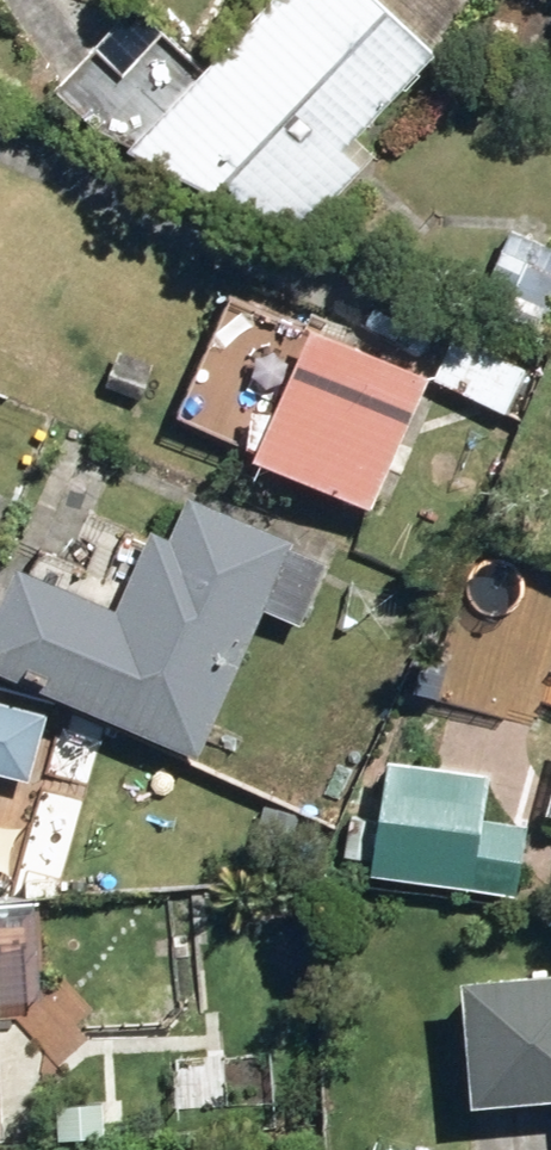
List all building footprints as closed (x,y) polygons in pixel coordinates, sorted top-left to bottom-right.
[(287,236),(361,157),(343,139),(420,60),(358,0),(254,0),(109,153),(287,236)] [(82,50),(110,77),(152,36),(124,9),(82,50)] [(463,308),(525,337),(550,277),(550,260),(497,236),(463,308)] [(229,459),(353,514),(412,379),(218,293),(163,417),(234,448),(229,459)] [(423,383),(491,414),(513,368),(444,335),(423,383)] [(182,763),(248,611),(287,629),(314,568),(276,551),(279,546),(171,498),(151,542),(132,533),(96,614),(0,572),(0,683),(182,763)] [(18,787),(38,715),(0,705),(0,782),(18,787)] [(356,878),(506,898),(516,826),(471,820),(477,778),(371,764),(361,835),(343,833),(339,859),(358,862),(356,878)] [(436,983),(448,1110),(550,1101),(550,972),(436,983)] [(161,1065),(167,1132),(243,1125),(237,1057),(161,1065)] [(46,1116),(47,1138),(90,1134),(89,1113),(46,1116)]
